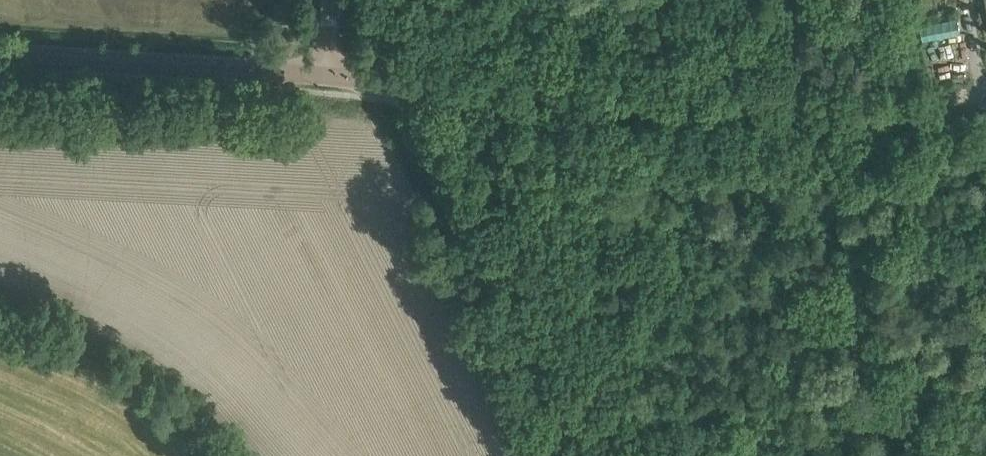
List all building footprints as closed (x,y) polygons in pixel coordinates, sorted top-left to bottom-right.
[(274,4),(273,19),(300,21),(301,5),(274,4)] [(928,37),(962,36),(962,21),(928,22),(928,37)]
